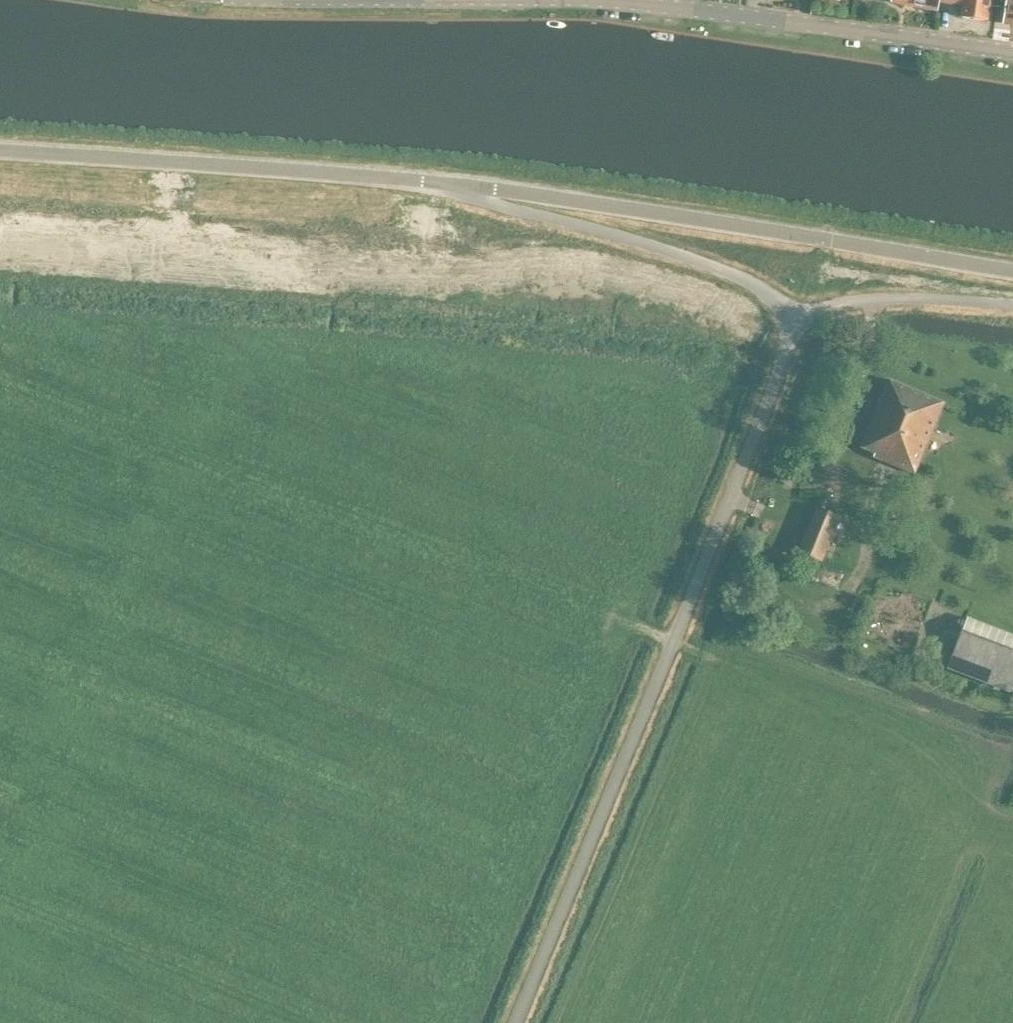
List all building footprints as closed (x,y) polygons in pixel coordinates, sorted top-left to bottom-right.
[(989,0),(941,0),(941,1),(962,4),(960,17),(987,20),(989,0)] [(1003,23),(1012,25),(1012,0),(1006,0),(1003,23)] [(943,403),(888,379),(860,445),(863,446),(862,448),(875,454),(874,456),(914,473),(943,403)] [(798,551),(821,561),(840,517),(815,507),(798,551)] [(1012,687),(1012,636),(966,618),(947,668),(1011,692),(1012,687)]
